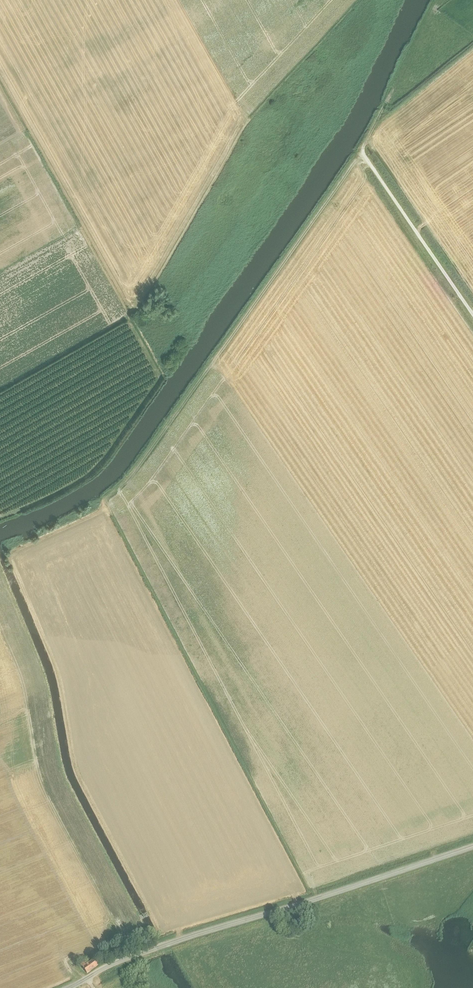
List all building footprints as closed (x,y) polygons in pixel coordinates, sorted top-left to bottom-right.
[(109,960),(117,957),(115,951),(107,954),(109,960)] [(87,973),(98,965),(94,959),(86,966),(84,963),(81,965),(87,973)]
